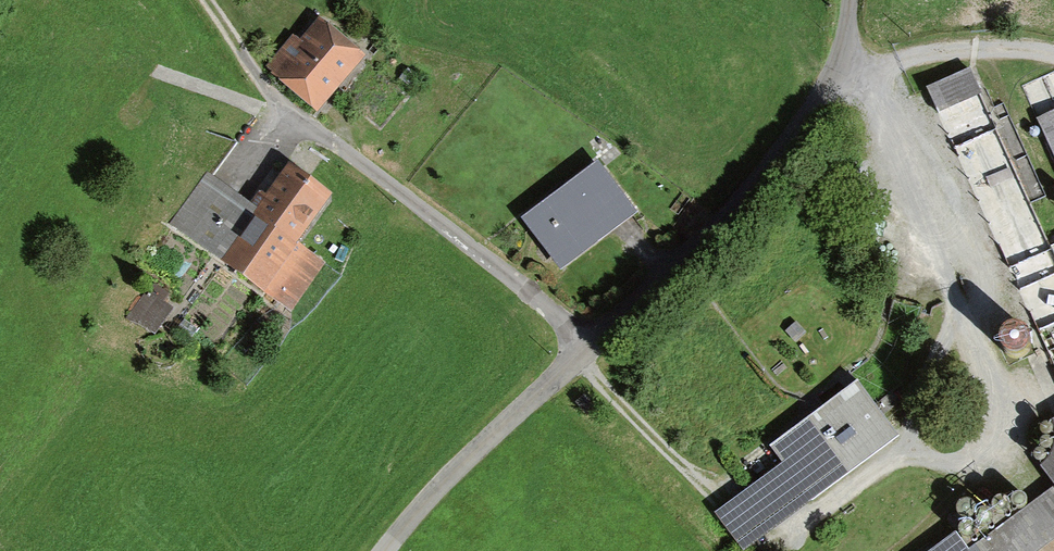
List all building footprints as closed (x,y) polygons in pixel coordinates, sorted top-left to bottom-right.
[(320,27),(271,82),(315,121),(364,66),(320,27)] [(926,83),(1053,361),(1053,238),(969,63),(926,83)] [(1034,107),(1053,152),(1053,101),(1034,107)] [(211,180),(174,227),(277,306),(312,261),(289,243),(324,199),(290,173),(257,216),(211,180)] [(597,180),(526,235),(562,281),(633,226),(597,180)] [(179,309),(150,288),(130,315),(159,336),(179,309)] [(718,507),(741,550),(901,438),(862,375),(776,440),(788,461),(718,507)] [(1052,489),(1053,492),(1053,419),(1053,434),(1052,444),(1047,455),(1035,465),(1052,489)] [(929,550),(1053,550),(1053,492),(1052,489),(966,550),(954,533),(929,550)]
